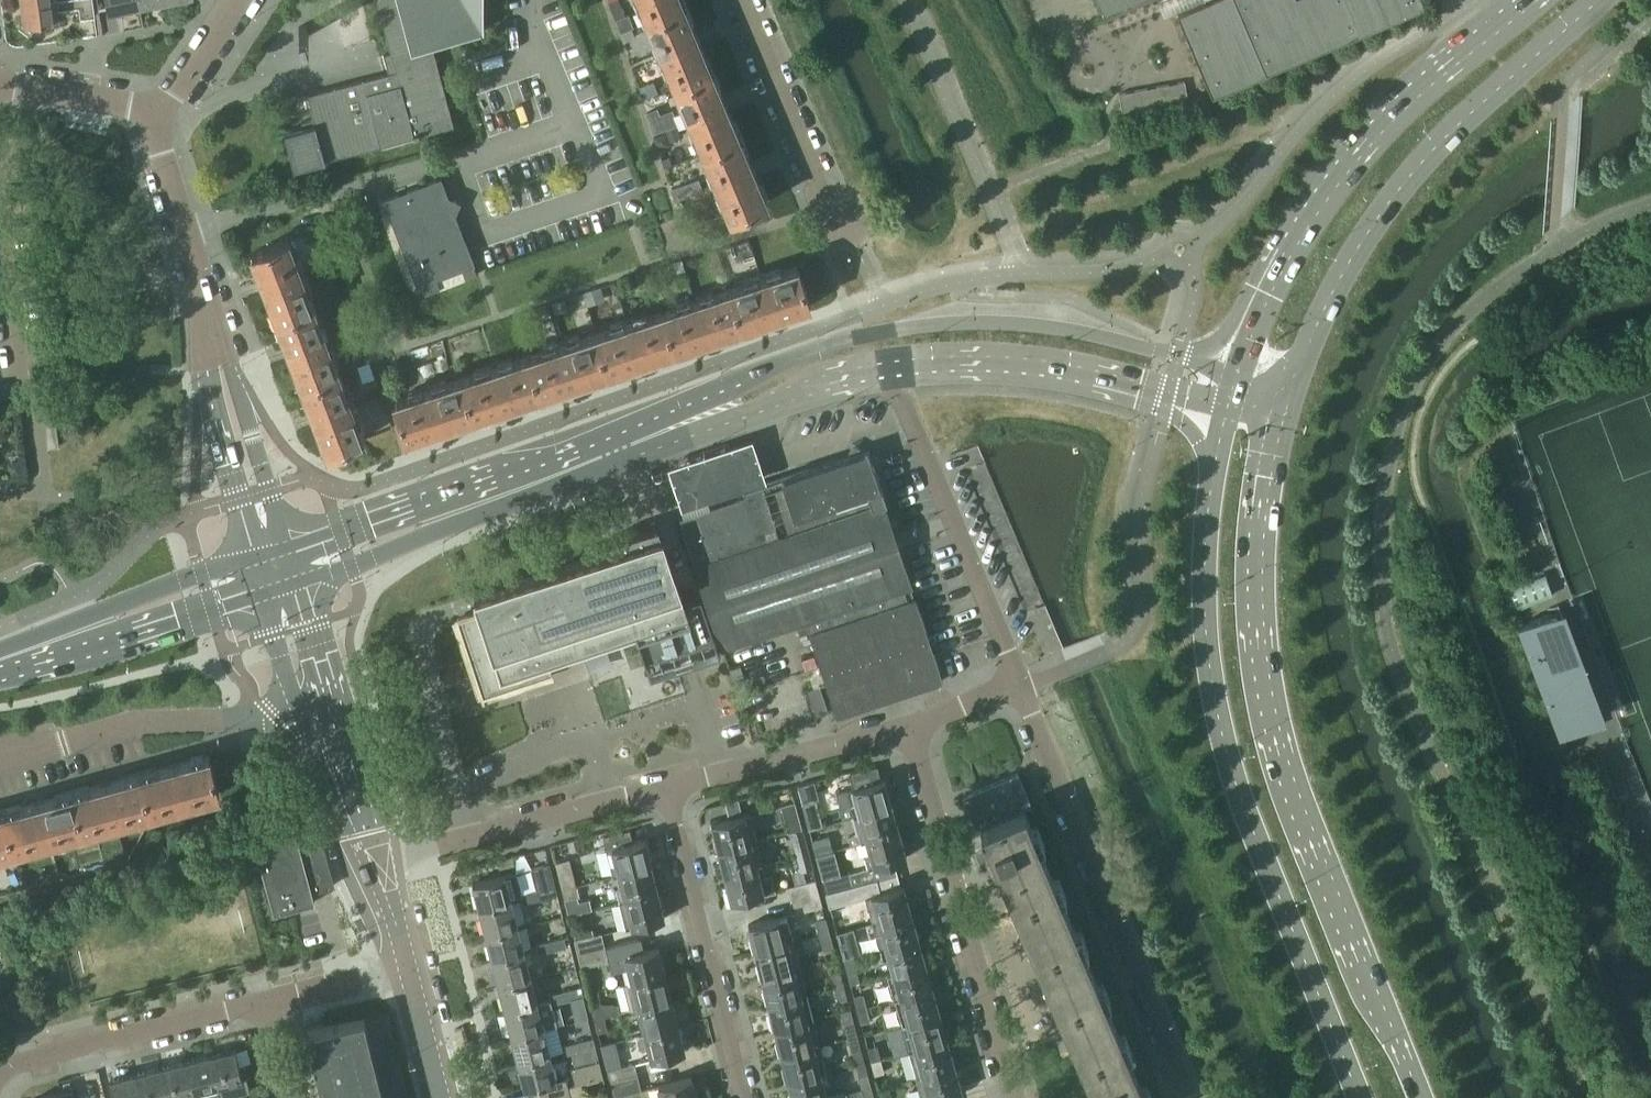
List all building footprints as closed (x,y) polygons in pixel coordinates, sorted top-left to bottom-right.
[(23,3),(25,13),(22,13),(23,22),(26,22),(26,23),(45,21),(46,24),(55,22),(55,20),(59,19),(57,8),(80,5),(82,17),(95,15),(93,0),(44,0),(23,3)] [(140,0),(108,0),(111,11),(125,8),(126,10),(136,8),(135,6),(141,5),(140,0)] [(313,118),(323,154),(325,159),(326,159),(381,144),(383,144),(382,143),(414,135),(421,133),(454,124),(440,71),(439,71),(432,42),(484,28),(484,0),(377,0),(391,52),(384,54),(389,72),(307,94),(307,95),(309,95),(312,106),(311,107),(313,118)] [(648,19),(684,4),(682,0),(640,0),(648,19)] [(648,19),(675,84),(711,69),(684,4),(648,19)] [(617,20),(621,32),(634,28),(630,16),(617,20)] [(306,24),(299,26),(302,38),(309,36),(306,24)] [(622,34),(624,41),(635,37),(633,30),(622,34)] [(675,84),(703,149),(739,134),(711,69),(675,84)] [(323,154),(313,118),(302,121),(303,126),(285,131),(295,167),(296,167),(295,162),(323,154)] [(666,130),(654,134),(658,147),(666,144),(669,139),(666,130)] [(739,134),(703,149),(731,217),(767,201),(739,134)] [(458,208),(455,198),(450,200),(441,177),(404,191),(384,199),(418,285),(423,283),(426,292),(440,286),(437,278),(475,263),(454,209),(458,208)] [(252,252),(278,318),(314,304),(289,238),(252,252)] [(675,262),(678,272),(685,270),(682,260),(675,262)] [(798,265),(731,287),(743,324),(810,302),(798,265)] [(600,287),(583,293),(587,305),(604,300),(600,287)] [(731,287),(663,310),(676,347),(743,324),(731,287)] [(566,299),(553,303),(555,312),(568,308),(566,299)] [(278,318),(303,385),(339,371),(314,304),(278,318)] [(663,310),(596,332),(609,369),(676,347),(663,310)] [(596,332),(529,355),(541,392),(609,369),(596,332)] [(529,355),(462,377),(474,414),(541,392),(529,355)] [(339,371),(303,385),(328,451),(365,437),(339,371)] [(474,414),(462,377),(395,399),(407,436),(474,414)] [(56,419),(45,420),(49,446),(59,445),(56,419)] [(810,631),(810,632),(832,625),(828,611),(904,586),(911,583),(911,584),(912,583),(884,500),(887,500),(883,486),(876,468),(882,457),(853,443),(848,453),(746,487),(742,494),(742,495),(680,515),(723,646),(807,617),(811,630),(810,631)] [(14,462),(10,467),(11,474),(23,473),(21,461),(14,462)] [(662,532),(659,523),(659,522),(638,529),(627,532),(605,540),(609,549),(520,579),(474,594),(480,610),(458,618),(471,658),(483,694),(552,672),(549,660),(551,659),(552,661),(562,658),(561,656),(580,649),(581,649),(599,643),(600,645),(609,642),(609,640),(636,631),(646,662),(647,661),(656,658),(672,653),(674,652),(675,652),(687,648),(688,648),(708,641),(714,639),(716,638),(701,595),(700,595),(685,600),(681,590),(682,590),(663,532),(662,532)] [(1545,571),(1504,587),(1513,610),(1553,594),(1545,571)] [(832,625),(810,632),(837,714),(943,680),(916,596),(908,598),(904,586),(828,611),(832,625)] [(1557,735),(1603,718),(1562,608),(1515,625),(1557,735)] [(828,710),(820,684),(807,689),(815,715),(828,710)] [(210,754),(141,773),(152,811),(220,792),(210,754)] [(964,796),(974,819),(976,826),(977,827),(981,826),(985,835),(989,845),(977,850),(980,858),(984,866),(996,861),(1016,908),(1018,914),(1069,1034),(1076,1051),(1078,1054),(1096,1097),(1147,1097),(1024,807),(1032,804),(1018,772),(964,796)] [(141,773),(73,792),(83,830),(152,811),(141,773)] [(884,778),(836,792),(843,818),(851,816),(892,805),(888,793),(887,794),(886,791),(888,791),(885,783),(884,784),(883,781),(884,780),(884,778)] [(73,792),(5,811),(15,848),(83,830),(73,792)] [(816,798),(801,802),(801,803),(802,803),(809,828),(822,825),(816,799),(816,798)] [(780,805),(780,806),(781,806),(788,831),(793,830),(802,828),(795,803),(796,802),(796,801),(780,805)] [(850,844),(865,839),(899,830),(896,819),(895,819),(894,817),(895,816),(893,809),(892,809),(891,806),(892,805),(851,816),(855,829),(855,831),(857,830),(857,831),(847,834),(850,844)] [(0,812),(0,853),(15,848),(5,811),(0,812)] [(712,822),(718,848),(757,839),(754,825),(755,825),(755,824),(753,824),(750,812),(712,822)] [(802,828),(793,830),(799,855),(808,853),(802,828)] [(611,862),(614,875),(652,865),(646,839),(633,842),(630,829),(605,835),(608,848),(611,862)] [(899,830),(865,839),(869,853),(862,855),(863,856),(864,856),(868,867),(907,856),(903,845),(902,845),(901,842),(902,841),(900,834),(899,834),(898,832),(899,831),(899,830)] [(296,831),(256,842),(275,912),(315,901),(313,891),(329,887),(324,870),(326,869),(327,868),(327,867),(327,866),(321,843),(317,844),(314,832),(298,837),(296,831)] [(813,839),(812,839),(815,853),(832,849),(829,835),(813,839)] [(718,848),(725,874),(764,865),(760,851),(761,851),(761,849),(760,850),(757,839),(718,848)] [(832,849),(815,853),(822,879),(839,874),(832,849)] [(808,853),(799,855),(803,869),(812,867),(808,853)] [(555,863),(561,888),(575,885),(568,858),(553,861),(554,863),(555,863)] [(531,867),(536,889),(539,898),(557,894),(549,862),(531,867)] [(617,889),(620,901),(659,891),(652,865),(614,875),(619,874),(622,887),(617,889)] [(764,865),(725,874),(732,901),(776,890),(772,874),(766,876),(764,865)] [(478,905),(479,908),(513,900),(522,897),(515,872),(472,882),(472,885),(473,884),(479,905),(478,905)] [(822,879),(826,893),(853,886),(849,872),(839,874),(822,879)] [(789,885),(793,900),(819,893),(816,879),(790,886),(790,885),(789,885)] [(869,908),(873,922),(911,911),(904,885),(879,892),(876,879),(853,886),(826,893),(829,905),(866,895),(869,907),(868,907),(868,909),(869,908)] [(575,885),(561,888),(568,915),(591,909),(588,898),(579,900),(575,885)] [(539,898),(536,889),(523,892),(525,902),(539,898)] [(659,891),(620,901),(627,927),(665,917),(659,891)] [(819,893),(793,900),(796,913),(797,913),(797,912),(823,905),(819,893)] [(484,931),(485,934),(519,925),(518,922),(517,922),(512,900),(513,900),(479,908),(479,909),(480,909),(485,931),(484,931)] [(880,947),(881,947),(919,936),(911,911),(873,922),(876,933),(875,933),(875,934),(882,932),(885,945),(880,947)] [(753,935),(756,949),(794,939),(788,913),(748,923),(751,936),(753,935)] [(817,920),(820,934),(829,932),(826,918),(817,920)] [(491,957),(491,960),(525,951),(524,948),(523,948),(518,926),(519,925),(485,934),(486,936),(486,935),(492,957),(491,957)] [(574,939),(577,953),(604,945),(601,932),(574,939)] [(829,932),(820,934),(824,947),(833,945),(829,932)] [(888,973),(926,962),(919,936),(881,947),(884,958),(882,959),(883,960),(889,958),(893,971),(888,973)] [(563,937),(550,940),(552,950),(565,947),(563,937)] [(762,972),(762,975),(800,966),(794,939),(756,949),(755,949),(758,962),(759,961),(760,965),(759,965),(761,972),(762,972)] [(552,950),(550,940),(535,944),(538,954),(552,950)] [(853,941),(840,945),(843,957),(857,954),(853,941)] [(622,980),(623,982),(664,972),(663,970),(662,970),(659,958),(661,957),(658,945),(608,958),(604,945),(577,953),(581,966),(608,959),(611,970),(627,965),(631,978),(622,980)] [(497,982),(498,985),(532,976),(531,973),(530,974),(524,952),(526,952),(525,951),(491,960),(492,961),(493,961),(498,982),(497,982)] [(853,956),(843,959),(850,984),(860,981),(853,956)] [(891,985),(895,999),(933,988),(926,962),(888,973),(891,984),(890,984),(890,986),(891,985)] [(768,997),(769,1001),(807,992),(800,966),(762,975),(761,975),(764,987),(766,987),(767,990),(765,990),(767,998),(768,997)] [(830,973),(834,986),(843,983),(840,970),(830,973)] [(637,1004),(638,1006),(671,998),(668,986),(666,986),(663,973),(664,972),(623,982),(629,1006),(637,1004)] [(504,1008),(505,1011),(537,1002),(539,1002),(538,998),(536,998),(531,978),(532,977),(532,976),(498,985),(498,986),(499,986),(505,1008),(504,1008)] [(843,983),(834,986),(837,999),(847,997),(843,983)] [(575,987),(562,990),(565,1000),(582,996),(581,991),(576,992),(575,987)] [(899,1011),(902,1024),(941,1013),(933,988),(895,999),(898,1009),(897,1010),(897,1011),(899,1011)] [(565,1000),(562,990),(548,994),(551,1003),(565,1000)] [(775,1023),(775,1026),(813,1017),(810,1004),(807,992),(769,1001),(768,1001),(771,1013),(772,1013),(773,1016),(772,1016),(774,1024),(775,1023)] [(853,996),(856,1009),(866,1007),(863,993),(853,996)] [(638,1006),(621,1011),(627,1036),(639,1033),(677,1024),(677,1023),(676,1023),(672,1009),(674,1009),(671,998),(638,1006)] [(600,1001),(590,1004),(594,1018),(604,1015),(619,1011),(618,1004),(600,1001)] [(510,1033),(511,1036),(544,1028),(545,1028),(544,1024),(543,1024),(537,1002),(505,1011),(505,1012),(506,1012),(512,1033),(510,1033)] [(866,1007),(856,1009),(860,1023),(870,1020),(866,1007)] [(906,1036),(910,1050),(948,1039),(941,1013),(902,1024),(905,1035),(904,1035),(905,1037),(906,1036)] [(604,1015),(594,1018),(597,1031),(607,1029),(604,1015)] [(326,1097),(383,1097),(363,1019),(365,1018),(365,1016),(307,1030),(308,1033),(310,1032),(318,1067),(317,1067),(317,1069),(319,1069),(321,1078),(319,1078),(320,1081),(322,1080),(326,1097)] [(781,1049),(782,1052),(819,1043),(816,1030),(813,1017),(775,1026),(774,1026),(778,1039),(779,1038),(780,1041),(779,1041),(780,1049),(781,1049)] [(844,1024),(847,1037),(856,1035),(853,1021),(844,1024)] [(677,1024),(639,1033),(638,1036),(640,1044),(644,1047),(648,1046),(651,1058),(684,1050),(681,1038),(680,1038),(676,1025),(678,1024),(677,1024)] [(517,1059),(518,1062),(550,1053),(551,1053),(550,1050),(549,1050),(544,1028),(511,1036),(512,1038),(513,1037),(518,1058),(517,1059)] [(856,1035),(847,1037),(851,1051),(860,1048),(856,1035)] [(578,1050),(568,1054),(576,1083),(603,1076),(594,1042),(590,1043),(588,1038),(576,1042),(578,1050)] [(913,1062),(917,1076),(955,1065),(948,1039),(910,1050),(913,1061),(912,1061),(912,1062),(913,1062)] [(564,1055),(568,1054),(578,1050),(576,1042),(562,1045),(564,1055)] [(788,1075),(789,1078),(826,1069),(819,1043),(782,1052),(781,1052),(784,1064),(785,1064),(786,1067),(785,1067),(787,1075),(788,1075)] [(867,1048),(871,1061),(880,1058),(877,1045),(867,1048)] [(236,1048),(211,1054),(218,1084),(243,1077),(236,1048)] [(538,1085),(541,1097),(570,1090),(566,1077),(557,1079),(557,1078),(556,1078),(550,1053),(518,1062),(518,1063),(519,1062),(524,1084),(525,1089),(538,1085)] [(616,1053),(605,1055),(608,1067),(619,1064),(616,1053)] [(211,1054),(186,1061),(193,1090),(218,1084),(211,1054)] [(880,1058),(871,1061),(874,1074),(884,1072),(880,1058)] [(186,1061),(161,1067),(168,1096),(193,1090),(186,1061)] [(607,1068),(611,1082),(634,1076),(631,1062),(607,1068)] [(917,1076),(920,1086),(919,1087),(919,1088),(921,1087),(923,1097),(954,1097),(953,1094),(963,1091),(955,1065),(917,1076)] [(136,1073),(142,1097),(161,1097),(168,1096),(161,1067),(136,1073)] [(827,1096),(824,1083),(829,1082),(826,1069),(789,1078),(788,1079),(791,1090),(792,1090),(793,1093),(792,1093),(793,1097),(820,1097),(827,1096)] [(110,1080),(115,1097),(142,1097),(136,1073),(110,1080)] [(857,1075),(861,1088),(870,1086),(867,1073),(857,1075)] [(661,1097),(695,1097),(693,1088),(694,1088),(691,1075),(658,1084),(661,1097)] [(634,1076),(611,1082),(614,1096),(638,1090),(634,1076)] [(861,1088),(864,1097),(874,1097),(870,1086),(861,1088)] [(73,1089),(36,1097),(75,1097),(73,1089)]
